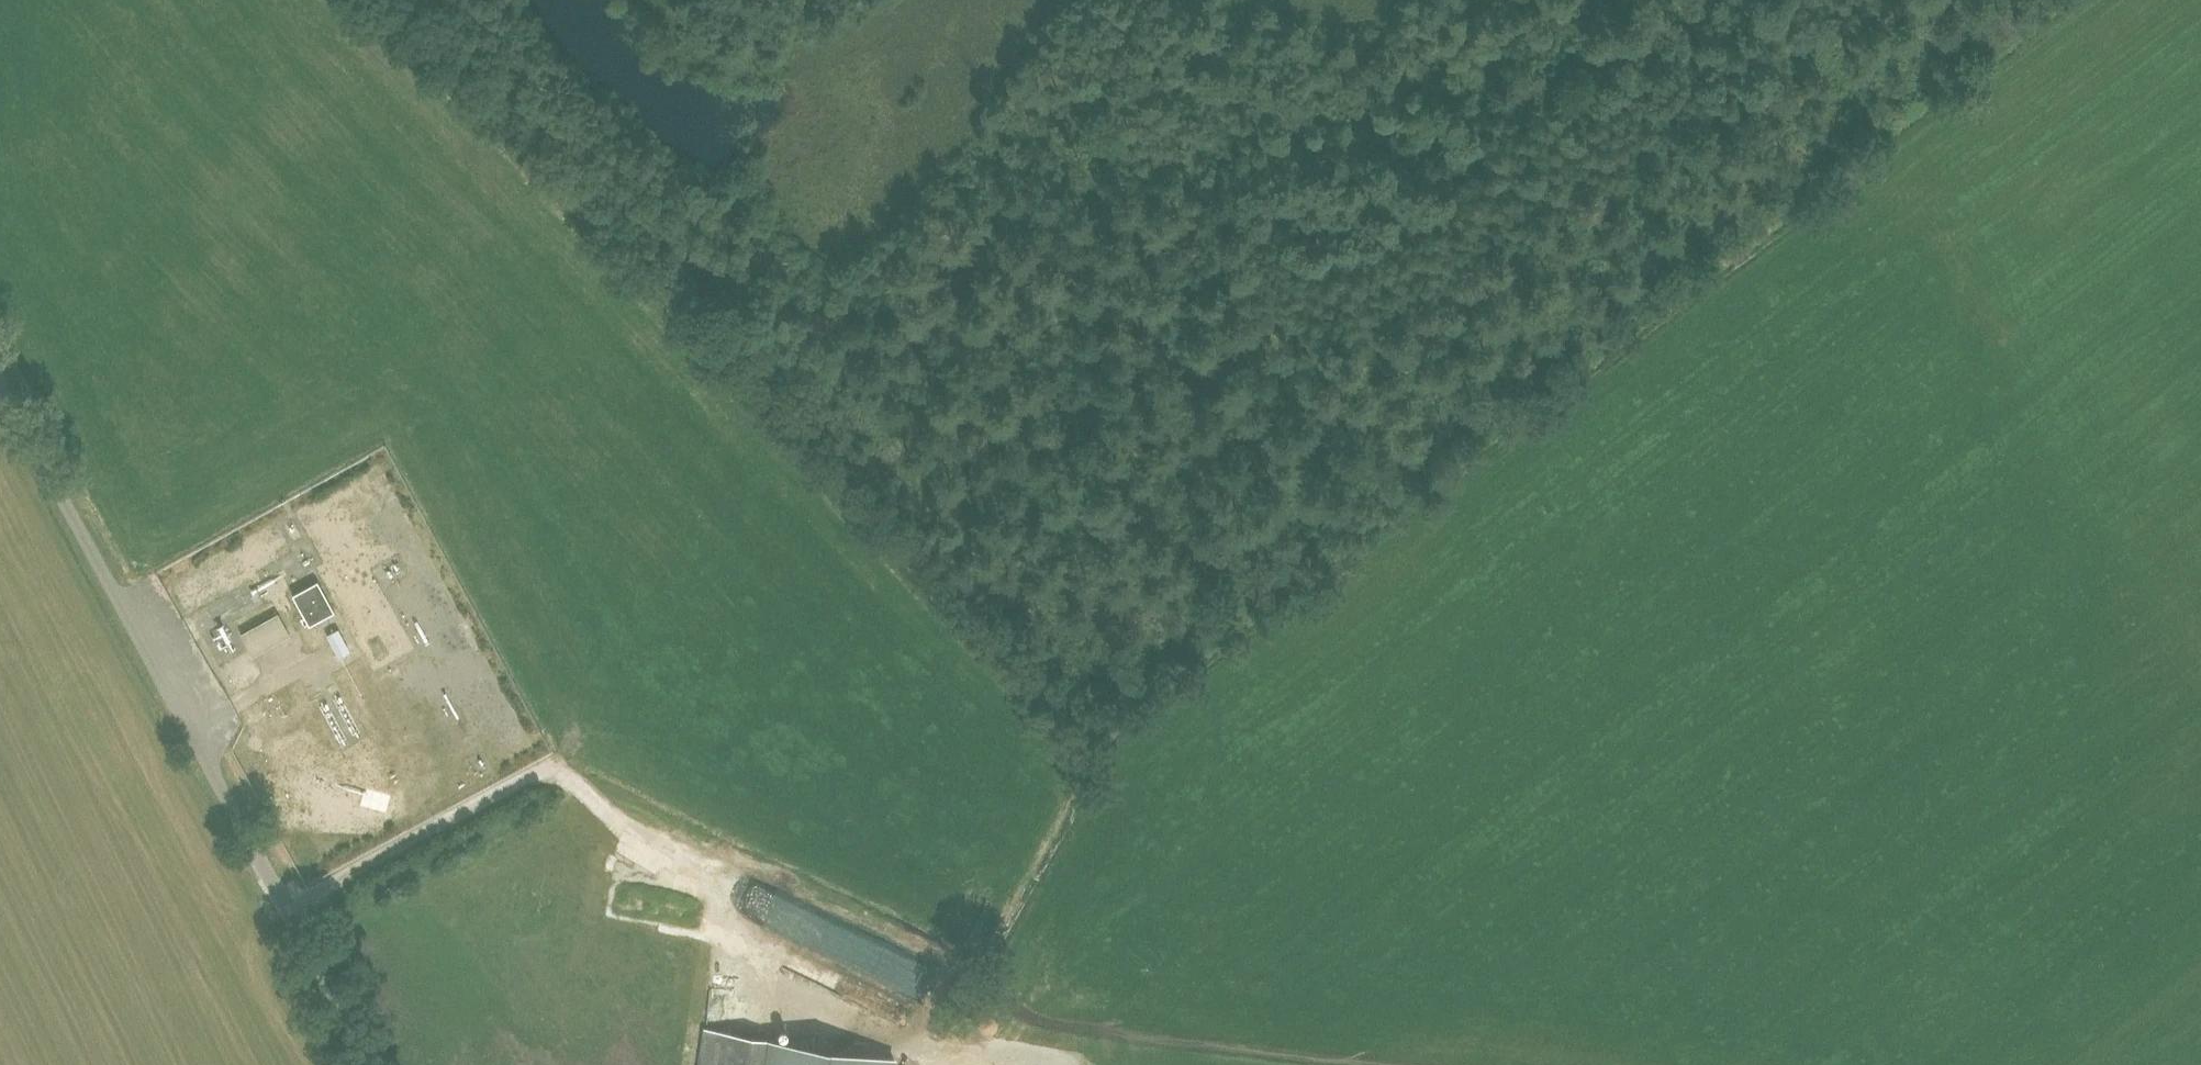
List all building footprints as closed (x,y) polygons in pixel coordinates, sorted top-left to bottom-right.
[(319,581),(294,594),(310,625),(335,611),(319,581)] [(290,634),(278,613),(241,634),(253,655),(290,634)] [(333,633),(345,657),(358,651),(346,627),(333,633)] [(893,1057),(770,1038),(770,1039),(706,1029),(701,1064),(892,1064),(893,1057)]
